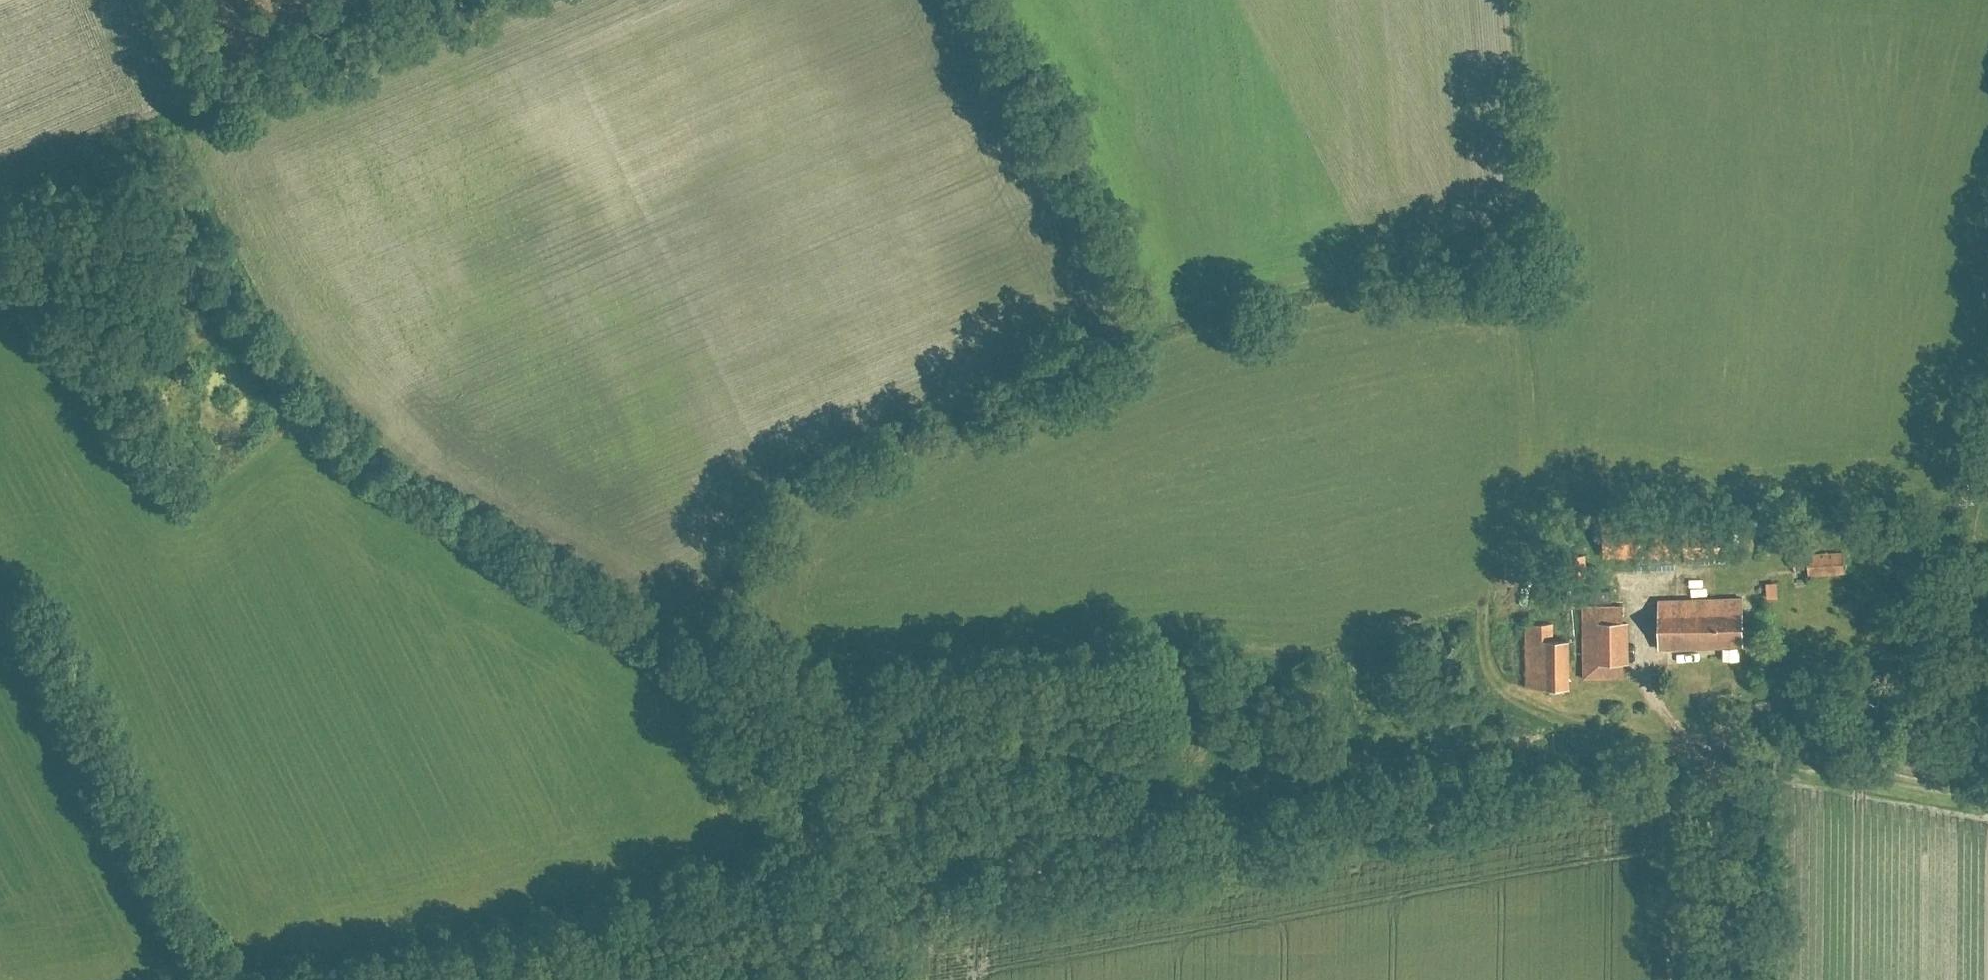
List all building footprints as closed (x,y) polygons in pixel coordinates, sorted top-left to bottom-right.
[(1677,557),(1678,524),(1606,525),(1605,558),(1677,557)] [(1686,558),(1727,558),(1727,530),(1685,531),(1686,558)] [(1809,554),(1810,576),(1845,575),(1844,552),(1809,554)] [(1573,577),(1587,577),(1586,555),(1572,556),(1573,577)] [(1660,649),(1744,647),(1743,599),(1659,601),(1660,649)] [(1585,679),(1625,678),(1624,606),(1584,607),(1585,679)] [(1527,688),(1571,687),(1571,639),(1554,639),(1554,623),(1526,623),(1527,688)] [(1673,656),(1673,669),(1687,669),(1687,656),(1673,656)]
